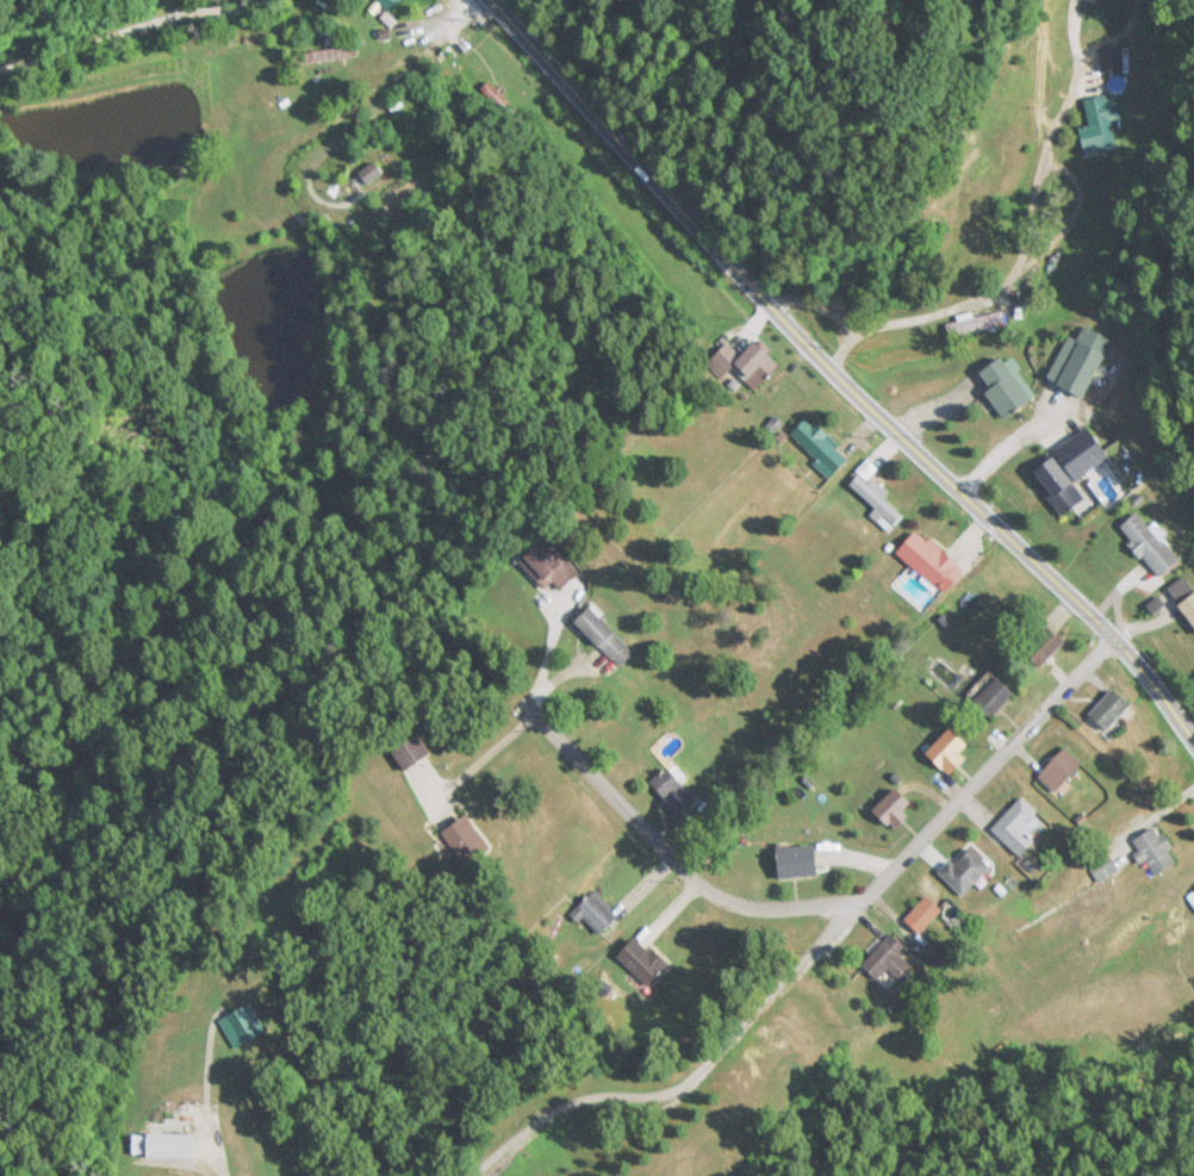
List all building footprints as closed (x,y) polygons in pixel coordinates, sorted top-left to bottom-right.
[(393,12),(403,0),(378,0),(393,12)] [(1103,73),(1129,73),(1129,47),(1103,47),(1103,73)] [(518,111),(489,81),(479,91),(508,120),(518,111)] [(1117,94),(1086,100),(1091,126),(1081,128),(1087,156),(1110,151),(1105,125),(1122,122),(1117,94)] [(361,173),(369,183),(384,172),(376,162),(361,173)] [(1071,335),(1050,379),(1087,397),(1116,339),(1087,325),(1080,340),(1071,335)] [(707,361),(723,380),(734,370),(752,391),(781,366),(760,340),(740,356),(729,343),(707,361)] [(983,373),(994,389),(988,393),(1006,419),(1039,396),(1010,354),(983,373)] [(832,477),(850,459),(810,417),(791,435),(832,477)] [(1088,499),(1076,482),(1111,458),(1090,427),(1029,469),(1062,517),(1088,499)] [(876,509),(871,514),(888,532),(904,516),(886,497),(890,493),(872,475),(879,469),(870,459),(848,480),(876,509)] [(1180,562),(1139,513),(1120,529),(1161,578),(1180,562)] [(944,595),(966,571),(921,528),(898,552),(944,595)] [(562,589),(579,578),(555,539),(524,558),(544,590),(557,582),(562,589)] [(1186,575),(1168,590),(1193,622),(1193,584),(1186,575)] [(638,652),(592,607),(577,621),(623,667),(638,652)] [(1042,668),(1067,642),(1050,625),(1025,650),(1042,668)] [(1018,694),(1000,676),(975,701),(993,719),(1018,694)] [(1135,706),(1118,688),(1090,716),(1107,734),(1135,706)] [(928,753),(945,770),(970,745),(954,728),(928,753)] [(396,750),(409,772),(437,756),(425,733),(396,750)] [(1087,765),(1070,747),(1040,776),(1057,793),(1087,765)] [(681,815),(699,799),(670,767),(652,783),(681,815)] [(919,807),(899,788),(876,810),(896,830),(919,807)] [(995,828),(1024,856),(1040,840),(1027,827),(1042,813),(1026,797),(995,828)] [(449,828),(462,863),(489,853),(477,819),(449,828)] [(1164,837),(1157,826),(1137,839),(1160,877),(1185,862),(1168,834),(1164,837)] [(783,879),(821,876),(818,845),(780,848),(783,879)] [(957,864),(953,860),(941,872),(966,897),(995,868),(974,847),(957,864)] [(590,923),(602,936),(620,919),(595,892),(572,914),(585,928),(590,923)] [(908,919),(923,933),(945,909),(929,895),(908,919)] [(903,980),(915,967),(903,956),(910,947),(894,933),(865,965),(880,979),(890,968),(903,980)] [(643,984),(666,963),(641,935),(617,956),(643,984)] [(236,1051),(269,1033),(253,1004),(221,1021),(236,1051)] [(197,1134),(148,1134),(148,1159),(197,1159),(197,1134)]
